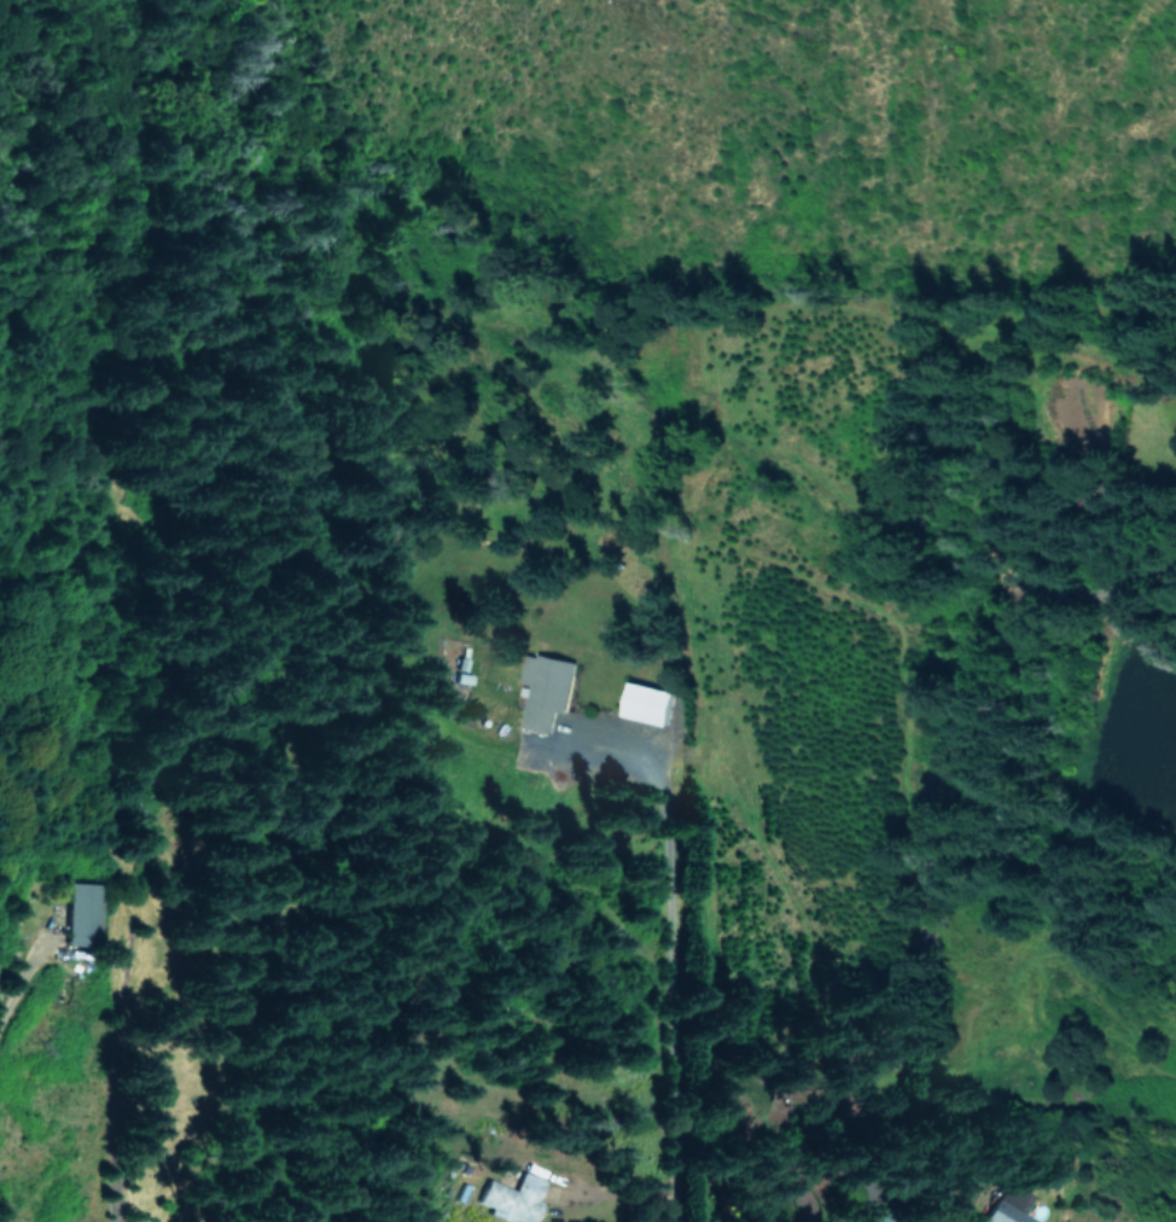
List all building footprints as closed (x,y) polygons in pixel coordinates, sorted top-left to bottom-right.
[(563,712),(573,661),(526,651),(521,675),(529,677),(520,725),(548,731),(552,710),(563,712)] [(669,690),(625,680),(617,715),(661,724),(669,690)] [(65,944),(96,945),(98,882),(67,881),(65,944)] [(484,1178),(476,1202),(488,1206),(485,1215),(506,1221),(510,1221),(512,1218),(522,1221),(530,1221),(538,1201),(534,1199),(541,1179),(519,1171),(513,1188),(484,1178)] [(985,1221),(1038,1221),(1020,1213),(1027,1197),(1000,1184),(983,1221),(985,1221)]
